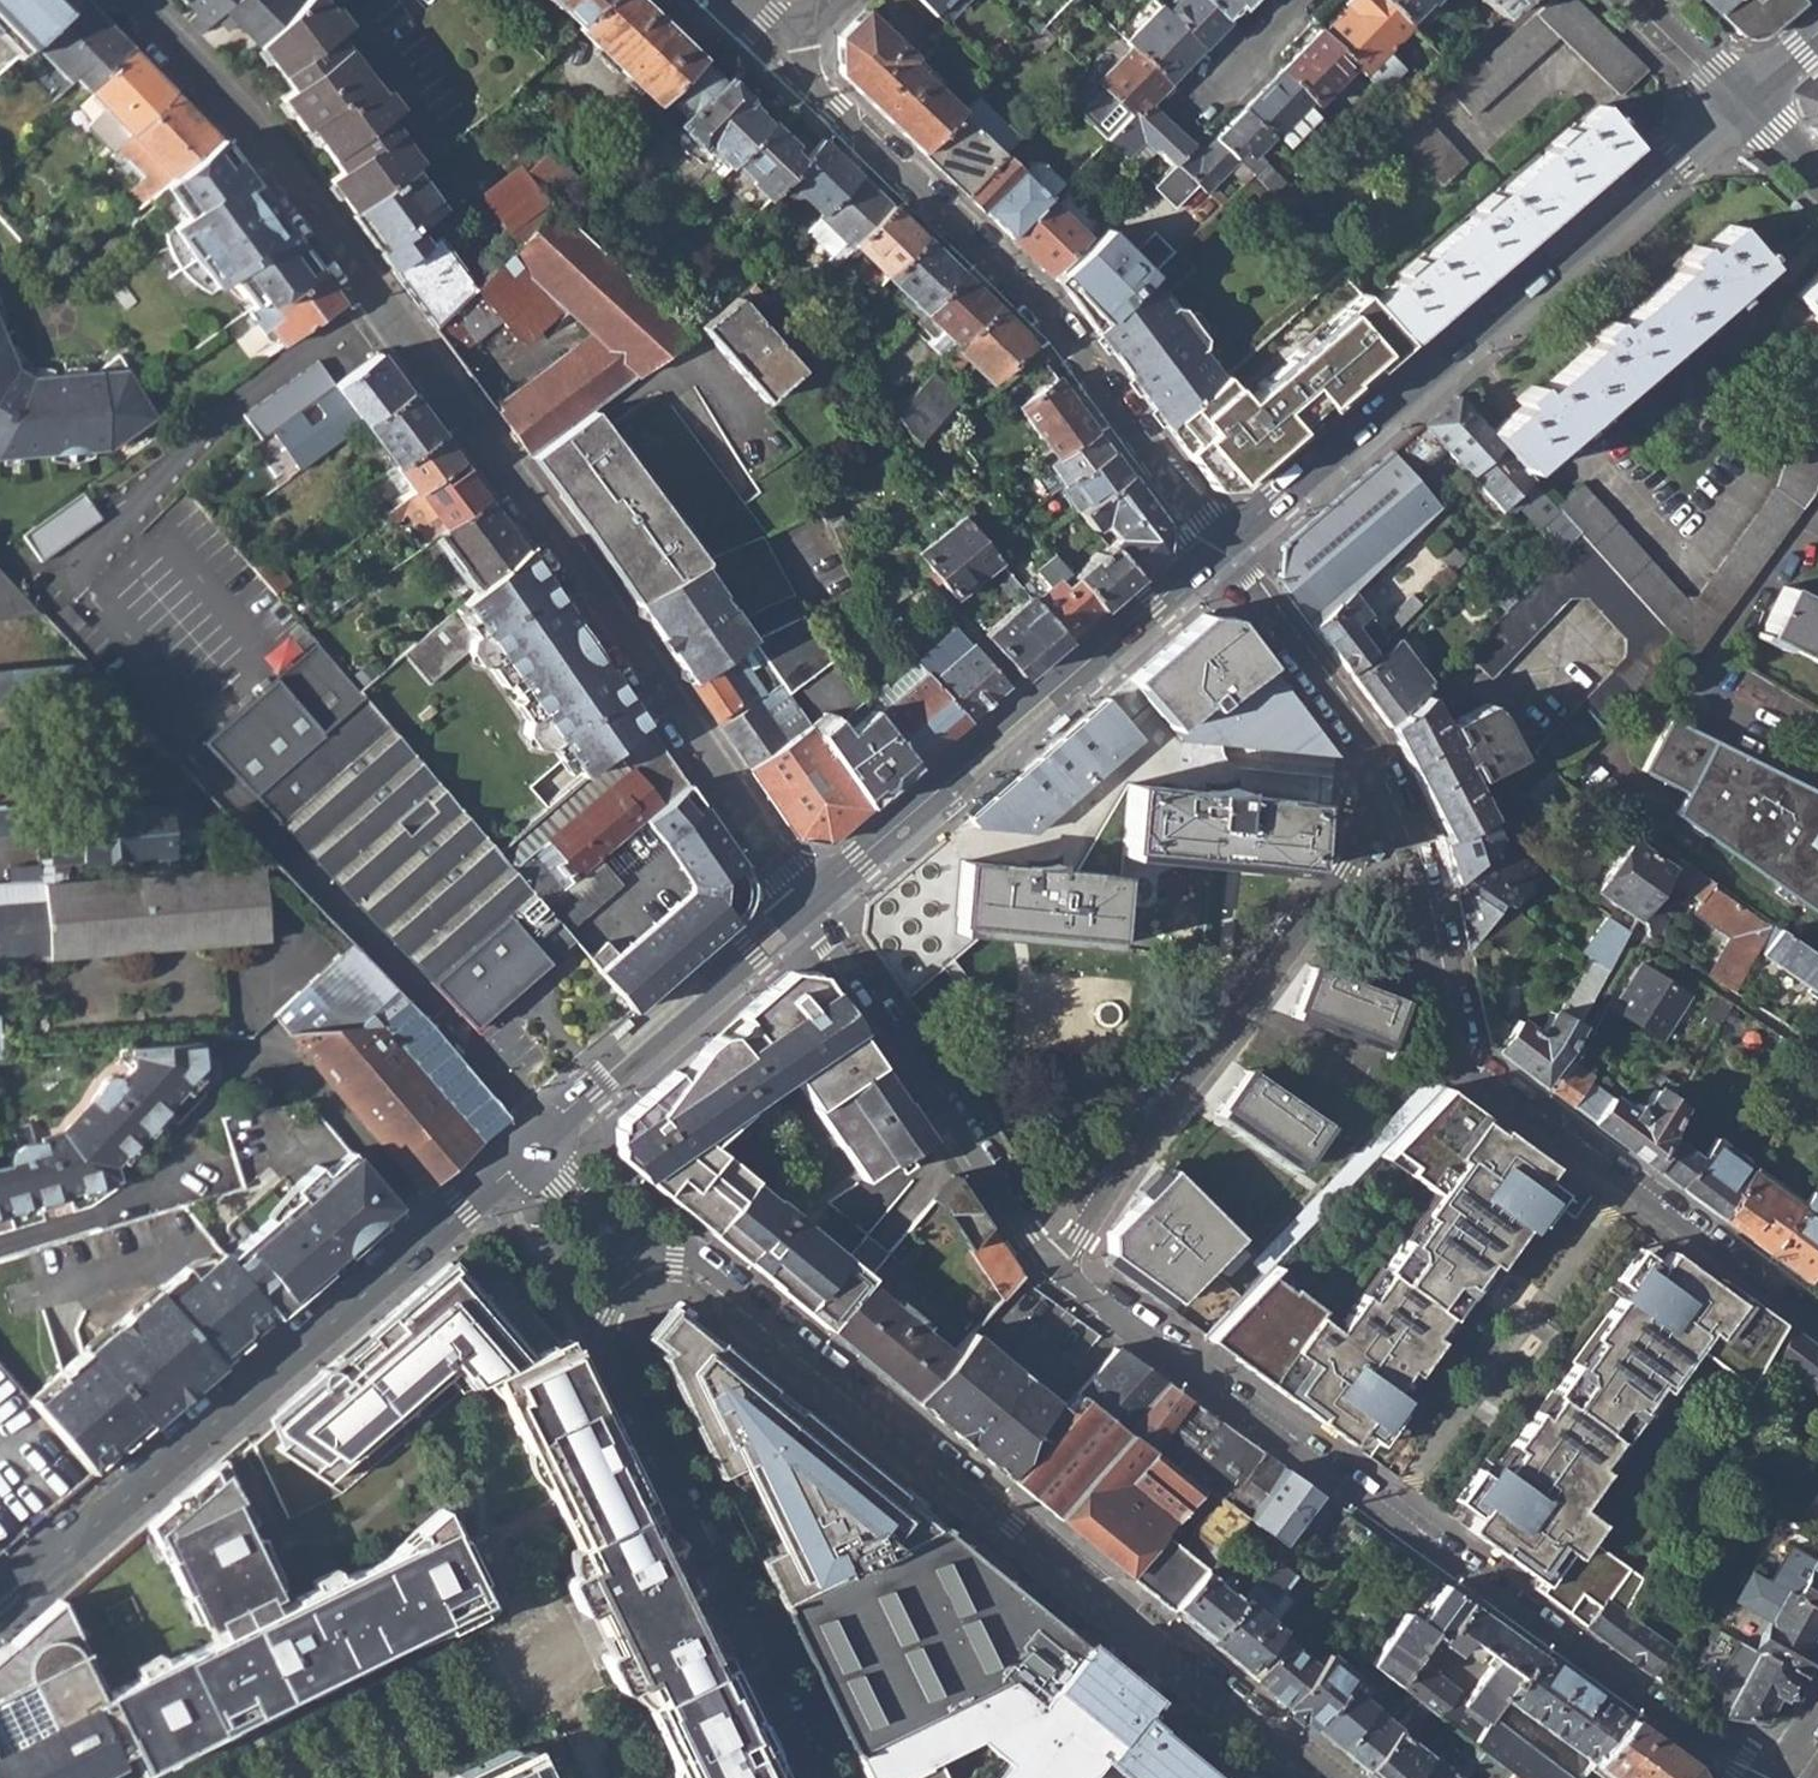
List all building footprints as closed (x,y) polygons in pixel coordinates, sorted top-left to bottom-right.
[(35,41),(79,0),(72,0),(56,14),(42,0),(0,0),(0,73),(35,41)] [(86,0),(79,0),(35,41),(71,78),(75,74),(89,89),(132,48),(86,0)] [(56,14),(72,0),(42,0),(56,14)] [(216,17),(233,0),(181,0),(194,14),(187,21),(199,33),(216,17)] [(258,47),(299,5),(294,0),(233,0),(216,17),(230,31),(237,25),(258,47)] [(299,5),(258,47),(289,93),(278,101),(302,133),(306,130),(338,173),(326,182),(350,217),(421,163),(422,163),(389,118),(398,112),(340,34),(349,27),(335,8),(341,3),(345,8),(351,0),(304,0),(299,5)] [(577,27),(604,0),(550,0),(577,27)] [(639,0),(604,0),(577,27),(576,29),(655,103),(661,96),(699,58),(639,0)] [(947,0),(918,0),(932,15),(947,0)] [(1167,11),(1204,46),(1229,19),(1226,15),(1209,0),(1178,0),(1167,11)] [(1226,15),(1236,4),(1241,8),(1248,0),(1209,0),(1226,15)] [(1324,34),(1355,64),(1371,77),(1387,59),(1383,56),(1410,26),(1404,20),(1383,0),(1349,0),(1347,2),(1350,6),(1324,34)] [(1404,20),(1422,0),(1383,0),(1404,20)] [(1476,115),(1561,37),(1621,96),(1648,70),(1575,0),(1548,0),(1451,88),(1476,115)] [(1503,14),(1518,0),(1487,0),(1503,14)] [(1716,13),(1728,0),(1703,0),(1716,13)] [(1803,0),(1728,0),(1716,13),(1717,14),(1739,35),(1750,39),(1761,38),(1805,2),(1803,0)] [(1126,39),(1131,44),(1170,81),(1192,58),(1204,46),(1167,11),(1159,4),(1126,39)] [(838,72),(921,152),(960,111),(910,63),(914,58),(864,9),(839,35),(838,72)] [(1319,31),(1283,68),(1312,96),(1319,103),(1355,64),(1324,34),(1319,31)] [(1108,138),(1132,113),(1143,101),(1147,105),(1170,81),(1131,44),(1097,80),(1103,85),(1079,110),(1108,138)] [(175,93),(132,48),(89,89),(106,107),(86,125),(112,152),(132,134),(175,93)] [(768,123),(725,81),(722,84),(699,58),(661,96),(684,119),(678,125),(701,148),(703,146),(712,156),(715,154),(727,166),(732,161),(768,123)] [(1283,68),(1245,109),(1273,134),(1275,136),(1279,133),(1312,96),(1283,68)] [(173,178),(220,139),(175,93),(132,134),(112,152),(109,156),(114,161),(126,161),(142,178),(129,191),(141,205),(149,197),(163,186),(173,178)] [(921,152),(965,195),(1002,155),(1018,138),(974,96),(960,111),(921,152)] [(1324,107),(1319,103),(1312,96),(1279,133),(1290,143),(1324,107)] [(1386,121),(1442,185),(1466,162),(1411,99),(1401,107),(1386,121)] [(1170,167),(1176,160),(1191,145),(1157,114),(1147,105),(1143,101),(1132,113),(1108,138),(1127,156),(1146,174),(1160,158),(1170,167)] [(1372,302),(1409,342),(1655,128),(1632,104),(1621,114),(1617,110),(1612,114),(1601,103),(1580,121),(1576,118),(1551,141),(1554,143),(1504,187),(1501,184),(1477,204),(1480,208),(1429,253),(1424,248),(1401,270),(1404,274),(1372,302)] [(1207,191),(1230,167),(1238,158),(1237,156),(1244,147),(1253,155),(1273,134),(1245,109),(1201,154),(1191,145),(1176,160),(1199,182),(1207,191)] [(765,198),(784,178),(804,157),(768,123),(732,161),(753,181),(750,184),(765,198)] [(318,273),(220,139),(173,178),(163,186),(187,217),(173,228),(165,234),(168,245),(180,267),(205,292),(210,295),(232,278),(255,310),(275,308),(318,273)] [(784,178),(823,214),(861,176),(822,139),(804,157),(784,178)] [(562,146),(499,189),(526,232),(551,207),(587,171),(562,146)] [(1022,174),(1002,155),(965,195),(1011,239),(1048,199),(1063,184),(1040,163),(1033,163),(1022,174)] [(1230,167),(1245,183),(1256,175),(1238,158),(1230,167)] [(1170,167),(1151,186),(1174,208),(1199,182),(1176,160),(1170,167)] [(350,226),(430,329),(467,291),(430,239),(471,209),(454,186),(444,194),(421,163),(350,217),(347,219),(350,226)] [(851,246),(855,243),(891,205),(861,176),(823,214),(821,216),(845,240),(851,246)] [(187,217),(163,186),(149,197),(173,228),(187,217)] [(481,202),(513,246),(526,232),(499,189),(481,202)] [(1085,236),(1048,199),(1011,239),(1049,276),(1085,236)] [(855,243),(888,274),(924,237),(891,205),(855,243)] [(562,307),(589,333),(634,375),(691,332),(551,207),(526,232),(513,246),(504,255),(562,307)] [(845,240),(821,216),(806,231),(831,255),(845,240)] [(1513,412),(1491,431),(1503,445),(1527,471),(1550,451),(1599,409),(1658,357),(1766,263),(1760,255),(1763,252),(1758,246),(1755,249),(1733,224),(1701,250),(1694,243),(1671,262),(1678,270),(1614,324),(1608,318),(1585,337),(1591,345),(1538,389),(1532,383),(1516,397),(1521,405),(1513,412)] [(1793,281),(1817,256),(1817,231),(1816,229),(1780,267),(1793,281)] [(1105,231),(1054,281),(1060,287),(1094,331),(1146,280),(1150,277),(1128,255),(1105,231)] [(1150,277),(1173,255),(1151,233),(1128,255),(1150,277)] [(888,274),(925,309),(961,272),(924,237),(888,274)] [(833,265),(851,246),(845,240),(831,255),(827,259),(833,265)] [(518,342),(562,307),(504,255),(474,285),(501,319),(518,342)] [(925,309),(959,341),(995,304),(961,272),(925,309)] [(278,351),(342,305),(318,273),(275,308),(255,310),(250,311),(278,351)] [(1799,293),(1817,312),(1817,273),(1799,293)] [(1146,280),(1094,331),(1152,407),(1168,428),(1221,379),(1199,350),(1202,348),(1202,337),(1181,310),(1171,307),(1168,309),(1146,280)] [(452,357),(501,319),(474,285),(467,291),(430,329),(452,357)] [(700,326),(762,399),(798,368),(749,311),(765,300),(751,288),(700,326)] [(768,303),(783,316),(791,308),(776,295),(768,303)] [(1238,400),(1221,379),(1168,428),(1214,483),(1239,486),(1409,342),(1372,302),(1364,303),(1358,298),(1341,312),(1238,400)] [(959,341),(954,348),(963,357),(988,381),(1032,344),(1023,331),(995,304),(959,341)] [(1,461),(107,452),(153,420),(139,391),(117,358),(98,370),(98,376),(39,380),(20,368),(0,320),(0,460),(1,461)] [(783,339),(800,357),(815,345),(797,329),(783,339)] [(589,333),(502,401),(492,408),(528,454),(592,406),(634,375),(589,333)] [(953,368),(963,357),(954,348),(939,362),(943,368),(948,363),(953,368)] [(334,386),(363,425),(408,392),(378,353),(334,386)] [(245,418),(261,439),(271,432),(334,386),(318,365),(245,418)] [(905,430),(918,439),(946,421),(969,405),(933,369),(893,410),(905,430)] [(1019,403),(1053,449),(1058,456),(1096,430),(1056,377),(1019,403)] [(363,425),(334,386),(271,432),(300,471),(363,425)] [(528,454),(633,602),(702,561),(758,541),(764,538),(767,537),(659,389),(607,427),(592,406),(528,454)] [(363,425),(394,466),(439,433),(408,392),(363,425)] [(487,402),(492,408),(502,401),(497,394),(487,402)] [(1422,424),(1457,461),(1471,477),(1503,445),(1491,431),(1457,394),(1422,424)] [(1558,505),(1581,530),(1605,555),(1626,579),(1638,592),(1659,614),(1687,646),(1694,653),(1812,488),(1817,469),(1817,410),(1798,430),(1782,476),(1698,591),(1684,593),(1582,481),(1558,505)] [(1048,463),(1064,485),(1112,452),(1096,430),(1058,456),(1051,461),(1048,463)] [(394,466),(415,493),(417,491),(460,461),(439,433),(394,466)] [(1512,499),(1533,523),(1539,518),(1565,547),(1581,530),(1558,505),(1527,471),(1503,445),(1471,477),(1502,509),(1512,499)] [(1046,454),(1051,461),(1058,456),(1053,449),(1046,454)] [(1061,487),(1077,509),(1128,473),(1112,452),(1064,485),(1061,487)] [(1280,576),(1315,623),(1351,588),(1427,517),(1439,506),(1424,489),(1390,452),(1281,546),(1280,576)] [(488,497),(460,461),(417,491),(422,497),(415,502),(416,505),(423,515),(411,524),(425,544),(437,534),(445,529),(488,497)] [(1120,537),(1109,547),(1135,578),(1163,553),(1164,521),(1128,473),(1077,509),(1092,526),(1103,518),(1120,537)] [(43,558),(103,516),(85,489),(25,531),(43,558)] [(415,502),(422,497),(417,491),(415,493),(387,513),(394,523),(405,514),(416,505),(415,502)] [(437,534),(476,590),(525,548),(488,497),(445,529),(437,534)] [(1448,513),(1442,504),(1439,506),(1427,517),(1435,525),(1448,513)] [(423,515),(416,505),(405,514),(411,524),(423,515)] [(919,552),(955,596),(1000,559),(962,514),(919,552)] [(1569,596),(1588,597),(1605,555),(1581,530),(1565,547),(1565,548),(1550,564),(1569,596)] [(665,648),(689,682),(736,649),(751,639),(739,622),(762,605),(795,599),(764,538),(758,541),(702,561),(633,602),(656,635),(667,628),(676,641),(665,648)] [(1074,573),(1076,577),(1102,606),(1135,578),(1109,547),(1089,563),(1074,573)] [(466,648),(476,662),(489,665),(525,716),(522,728),(532,743),(543,744),(548,741),(568,769),(576,764),(583,775),(645,722),(525,548),(476,590),(404,652),(428,680),(466,648)] [(253,568),(275,595),(291,582),(269,555),(253,568)] [(1033,599),(1065,637),(1102,606),(1076,577),(1074,573),(1058,555),(1040,569),(1052,583),(1033,599)] [(1588,597),(1601,611),(1626,579),(1605,555),(1588,597)] [(1553,613),(1569,596),(1550,564),(1527,587),(1553,613)] [(1001,601),(1009,611),(1029,594),(1007,567),(1000,572),(1003,577),(998,581),(1008,594),(1001,601)] [(886,608),(910,588),(919,580),(911,569),(893,582),(899,589),(882,603),(886,608)] [(1484,588),(1505,610),(1516,599),(1518,596),(1496,575),(1484,588)] [(38,615),(0,576),(0,618),(38,615)] [(1601,611),(1614,625),(1638,592),(1626,579),(1601,611)] [(932,596),(919,580),(910,588),(923,604),(932,596)] [(1817,661),(1817,601),(1785,584),(1761,631),(1817,661)] [(1541,626),(1553,613),(1527,587),(1518,596),(1516,599),(1541,626)] [(1315,623),(1348,668),(1372,649),(1387,636),(1351,588),(1315,623)] [(1614,625),(1625,637),(1659,614),(1638,592),(1614,625)] [(1033,599),(1029,594),(1009,611),(984,631),(1021,675),(1065,637),(1033,599)] [(1393,630),(1421,604),(1411,595),(1384,621),(1393,630)] [(1527,640),(1541,626),(1516,599),(1505,610),(1502,613),(1527,640)] [(1516,652),(1527,640),(1502,613),(1490,626),(1516,652)] [(1624,655),(1623,656),(1659,675),(1687,646),(1659,614),(1625,637),(1624,655)] [(802,615),(751,639),(782,682),(786,687),(788,691),(835,658),(802,615)] [(1202,617),(1130,679),(1180,739),(1337,756),(1234,618),(1202,617)] [(927,674),(931,679),(967,722),(1009,686),(957,625),(915,660),(927,674)] [(1502,667),(1516,652),(1490,626),(1477,640),(1502,667)] [(667,628),(656,635),(665,648),(676,641),(667,628)] [(1491,679),(1502,667),(1477,640),(1465,652),(1470,657),(1491,679)] [(689,682),(720,728),(760,698),(767,693),(736,649),(689,682)] [(1414,705),(1376,656),(1372,649),(1348,668),(1389,723),(1414,705)] [(1465,663),(1470,657),(1465,652),(1460,658),(1465,663)] [(1623,656),(1608,671),(1637,698),(1659,675),(1623,656)] [(70,700),(66,666),(0,671),(0,705),(70,700)] [(1608,671),(1597,683),(1624,711),(1637,698),(1608,671)] [(927,674),(879,714),(918,765),(967,722),(931,679),(927,674)] [(720,728),(795,840),(827,843),(869,807),(811,724),(788,691),(786,687),(782,682),(767,693),(760,698),(720,728)] [(1597,683),(1583,698),(1610,725),(1624,711),(1597,683)] [(84,709),(151,780),(176,760),(109,691),(104,691),(84,709)] [(1426,694),(1414,705),(1389,723),(1390,725),(1447,836),(1486,816),(1470,782),(1519,758),(1498,712),(1488,702),(1449,722),(1457,741),(1450,744),(1426,694)] [(254,796),(478,1034),(579,947),(545,907),(495,850),(389,728),(391,727),(364,695),(317,734),(320,738),(254,796)] [(1142,739),(1105,696),(970,818),(976,827),(1032,831),(1142,739)] [(1583,698),(1570,710),(1597,738),(1610,725),(1583,698)] [(866,699),(838,723),(845,732),(873,707),(866,699)] [(811,724),(869,807),(883,795),(918,765),(879,714),(873,707),(845,732),(838,723),(833,715),(824,714),(811,724)] [(1678,707),(1642,764),(1688,793),(1674,815),(1817,905),(1817,794),(1678,707)] [(1570,710),(1558,723),(1585,750),(1597,738),(1570,710)] [(495,850),(545,907),(556,895),(599,860),(647,820),(688,785),(645,722),(583,775),(495,850)] [(1558,723),(1546,736),(1573,763),(1585,750),(1558,723)] [(1533,748),(1550,766),(1562,775),(1573,763),(1546,736),(1533,748)] [(1567,778),(1562,775),(1550,766),(1526,794),(1539,806),(1541,804),(1567,778)] [(1128,782),(1122,843),(1252,856),(1304,861),(1310,800),(1128,782)] [(702,806),(688,785),(647,820),(663,839),(670,833),(702,806)] [(51,857),(52,861),(104,857),(106,859),(195,852),(191,803),(35,814),(37,837),(39,858),(51,857)] [(37,837),(35,814),(35,806),(0,809),(0,839),(37,837)] [(695,901),(623,962),(613,951),(604,941),(586,955),(634,1009),(736,922),(729,914),(736,906),(739,896),(739,880),(734,869),(740,863),(702,806),(670,833),(698,873),(695,901)] [(613,951),(623,962),(695,901),(698,873),(670,833),(663,839),(687,876),(684,892),(613,951)] [(1469,951),(1480,932),(1500,900),(1529,858),(1497,838),(1475,860),(1455,881),(1469,951)] [(1652,894),(1664,876),(1671,866),(1631,838),(1597,889),(1637,917),(1652,894)] [(1455,881),(1475,860),(1472,854),(1450,864),(1455,881)] [(1731,935),(1708,975),(1734,992),(1772,924),(1678,857),(1671,866),(1664,876),(1698,900),(1692,910),(1731,935)] [(1536,863),(1529,858),(1500,900),(1508,904),(1536,863)] [(564,930),(618,884),(599,860),(556,895),(545,907),(564,930)] [(1112,936),(1118,877),(964,862),(958,922),(1112,936)] [(41,883),(0,886),(0,964),(219,945),(269,941),(263,865),(41,883)] [(1653,940),(1672,909),(1652,894),(1637,917),(1644,921),(1647,936),(1653,940)] [(1517,909),(1508,904),(1500,900),(1480,932),(1495,942),(1517,909)] [(1608,913),(1581,952),(1588,956),(1608,969),(1630,929),(1608,913)] [(1780,929),(1764,952),(1810,985),(1806,990),(1817,998),(1817,956),(1780,929)] [(355,1020),(389,985),(348,941),(269,1013),(288,1033),(355,1020)] [(1588,956),(1566,997),(1587,1009),(1608,969),(1588,956)] [(1613,1005),(1661,1037),(1688,994),(1642,962),(1613,1005)] [(1296,1006),(1387,1040),(1401,1001),(1311,967),(1296,1006)] [(927,1135),(818,975),(815,974),(789,972),(700,1049),(680,1077),(674,1071),(620,1117),(615,1151),(769,1278),(828,1327),(868,1280),(872,1274),(709,1142),(786,1077),(785,1071),(794,1073),(793,1077),(864,1180),(892,1160),(904,1151),(927,1135)] [(288,1033),(422,1191),(509,1117),(447,1045),(389,985),(355,1020),(288,1033)] [(1718,1022),(1730,1003),(1718,995),(1705,1014),(1718,1022)] [(1557,1014),(1579,1025),(1587,1009),(1566,997),(1557,1014)] [(1552,1011),(1538,1034),(1520,1022),(1499,1050),(1542,1083),(1579,1025),(1557,1014),(1552,1011)] [(1487,1041),(1492,1045),(1506,1026),(1489,1013),(1482,1021),(1487,1041)] [(37,1202),(39,1208),(52,1203),(49,1196),(66,1190),(68,1193),(117,1178),(114,1165),(189,1086),(185,1082),(201,1066),(199,1041),(119,1047),(120,1059),(130,1069),(121,1078),(106,1081),(93,1101),(96,1102),(71,1125),(78,1130),(34,1144),(29,1123),(13,1127),(19,1150),(13,1153),(12,1154),(12,1155),(9,1167),(0,1168),(0,1212),(37,1202)] [(1570,1058),(1552,1090),(1572,1106),(1592,1074),(1570,1058)] [(1223,1103),(1299,1158),(1323,1123),(1246,1067),(1223,1103)] [(1252,1261),(1262,1273),(1265,1270),(1391,1139),(1444,1084),(1445,1083),(1431,1076),(1252,1261)] [(1289,1287),(1265,1270),(1262,1273),(1203,1334),(1350,1442),(1367,1419),(1388,1435),(1404,1414),(1393,1406),(1400,1396),(1393,1391),(1409,1370),(1415,1374),(1440,1340),(1433,1335),(1448,1315),(1452,1318),(1474,1288),(1470,1285),(1503,1241),(1509,1246),(1531,1216),(1541,1224),(1557,1202),(1536,1187),(1553,1164),(1444,1084),(1391,1139),(1399,1144),(1394,1151),(1439,1184),(1385,1257),(1392,1263),(1373,1288),(1366,1284),(1335,1326),(1316,1313),(1321,1306),(1291,1284),(1289,1287)] [(1593,1121),(1652,1165),(1666,1132),(1670,1122),(1678,1106),(1655,1090),(1643,1106),(1637,1102),(1631,1110),(1612,1096),(1593,1121)] [(1688,1114),(1678,1106),(1670,1122),(1678,1128),(1688,1114)] [(1652,1165),(1722,1218),(1751,1171),(1754,1166),(1713,1135),(1698,1156),(1666,1132),(1652,1165)] [(904,1151),(892,1160),(899,1170),(911,1162),(904,1151)] [(300,1195),(225,1264),(273,1318),(400,1211),(350,1152),(325,1173),(319,1166),(293,1188),(300,1195)] [(1722,1218),(1771,1255),(1802,1210),(1751,1171),(1722,1218)] [(1106,1256),(1172,1305),(1236,1243),(1171,1174),(1105,1234),(1106,1256)] [(933,1201),(966,1248),(989,1224),(955,1175),(933,1201)] [(1811,1286),(1817,1276),(1817,1200),(1812,1196),(1802,1210),(1771,1255),(1811,1286)] [(966,1248),(977,1263),(999,1240),(989,1224),(966,1248)] [(977,1263),(989,1281),(1011,1257),(999,1240),(977,1263)] [(1540,1591),(1645,1670),(1664,1642),(1621,1609),(1640,1576),(1589,1539),(1602,1522),(1580,1506),(1606,1470),(1599,1465),(1618,1439),(1622,1442),(1644,1412),(1641,1409),(1673,1365),(1680,1370),(1696,1348),(1748,1385),(1783,1324),(1725,1281),(1720,1287),(1670,1249),(1653,1273),(1632,1257),(1617,1278),(1627,1286),(1605,1316),(1612,1321),(1579,1365),(1576,1362),(1553,1392),(1557,1395),(1543,1414),(1539,1411),(1513,1445),(1520,1451),(1505,1471),(1498,1466),(1491,1476),(1480,1468),(1464,1489),(1485,1505),(1468,1528),(1544,1586),(1540,1591)] [(27,1397),(94,1474),(179,1400),(273,1318),(225,1264),(213,1251),(183,1277),(176,1267),(27,1397)] [(989,1281),(1001,1299),(1023,1274),(1011,1257),(989,1281)] [(414,1389),(446,1362),(467,1387),(477,1382),(491,1375),(530,1357),(452,1261),(341,1357),(342,1359),(327,1369),(270,1418),(281,1440),(274,1445),(325,1480),(422,1397),(414,1389)] [(867,1359),(915,1398),(955,1352),(913,1316),(915,1313),(905,1305),(903,1308),(868,1280),(828,1327),(867,1359)] [(660,1358),(779,1607),(945,1524),(906,1493),(802,1408),(798,1413),(773,1392),(777,1386),(722,1343),(717,1347),(673,1311),(651,1339),(670,1352),(660,1358)] [(1817,1385),(1817,1350),(1790,1330),(1772,1360),(1814,1391),(1817,1385)] [(1065,1408),(972,1333),(955,1352),(915,1398),(962,1437),(1007,1475),(1065,1408)] [(574,1545),(640,1513),(634,1499),(646,1492),(622,1441),(613,1445),(594,1405),(602,1401),(571,1337),(530,1357),(491,1375),(550,1497),(574,1545)] [(1082,1536),(1127,1573),(1162,1531),(1174,1517),(1162,1507),(1175,1494),(1154,1475),(1168,1456),(1155,1446),(1189,1398),(1118,1347),(1065,1408),(1007,1475),(1082,1536)] [(446,1362),(414,1389),(422,1397),(445,1377),(459,1394),(467,1387),(446,1362)] [(1168,1456),(1202,1483),(1221,1497),(1181,1546),(1162,1531),(1127,1573),(1152,1593),(1169,1608),(1203,1566),(1232,1531),(1282,1466),(1189,1398),(1155,1446),(1168,1456)] [(1708,1473),(1722,1481),(1732,1464),(1717,1455),(1708,1473)] [(1162,1507),(1174,1517),(1202,1483),(1168,1456),(1154,1475),(1175,1494),(1162,1507)] [(126,1770),(134,1766),(140,1777),(237,1729),(489,1603),(455,1543),(435,1507),(392,1551),(268,1608),(273,1591),(251,1538),(244,1538),(235,1525),(244,1520),(220,1489),(228,1485),(217,1460),(137,1526),(199,1641),(118,1681),(89,1694),(97,1713),(123,1764),(126,1770)] [(1260,1553),(1270,1561),(1296,1528),(1300,1523),(1322,1495),(1282,1466),(1232,1531),(1260,1553)] [(646,1492),(634,1499),(640,1513),(654,1507),(646,1492)] [(1322,1495),(1300,1523),(1316,1535),(1339,1507),(1322,1495)] [(649,1530),(640,1513),(574,1545),(585,1568),(567,1576),(564,1582),(579,1613),(588,1612),(597,1632),(607,1652),(604,1653),(602,1658),(617,1690),(622,1692),(640,1681),(651,1701),(718,1669),(711,1654),(714,1653),(695,1610),(690,1612),(680,1593),(670,1572),(673,1571),(653,1527),(649,1530)] [(945,1524),(779,1607),(853,1757),(1010,1681),(1037,1704),(1075,1656),(1086,1643),(946,1528),(947,1526),(945,1524)] [(1304,1535),(1296,1528),(1270,1561),(1252,1584),(1241,1597),(1206,1639),(1222,1652),(1245,1670),(1278,1627),(1260,1612),(1272,1599),(1274,1600),(1295,1575),(1282,1563),(1304,1535)] [(1792,1596),(1817,1611),(1817,1547),(1792,1596)] [(1270,1561),(1260,1553),(1242,1577),(1252,1584),(1270,1561)] [(1206,1639),(1241,1597),(1228,1585),(1231,1579),(1226,1572),(1229,1568),(1218,1561),(1210,1571),(1203,1566),(1169,1608),(1185,1621),(1206,1639)] [(1378,1652),(1376,1654),(1371,1661),(1396,1680),(1415,1656),(1432,1632),(1441,1641),(1471,1603),(1446,1585),(1418,1622),(1409,1614),(1378,1652)] [(1757,1651),(1804,1677),(1817,1652),(1817,1648),(1807,1642),(1817,1624),(1817,1611),(1792,1596),(1785,1592),(1752,1649),(1757,1651)] [(1471,1603),(1441,1641),(1443,1642),(1458,1655),(1466,1647),(1485,1661),(1490,1655),(1498,1661),(1465,1704),(1456,1696),(1460,1691),(1426,1664),(1415,1656),(1396,1680),(1421,1700),(1432,1710),(1454,1727),(1470,1741),(1499,1708),(1506,1697),(1540,1652),(1471,1603)] [(123,1764),(97,1713),(89,1694),(48,1606),(0,1648),(0,1777),(94,1777),(123,1764)] [(1432,1632),(1415,1656),(1426,1664),(1443,1642),(1441,1641),(1432,1632)] [(1254,1678),(1287,1705),(1318,1668),(1284,1640),(1254,1678)] [(1037,1704),(1105,1759),(1141,1714),(1156,1696),(1088,1641),(1086,1643),(1075,1656),(1037,1704)] [(1378,1652),(1365,1642),(1358,1650),(1371,1661),(1376,1654),(1378,1652)] [(1795,1695),(1804,1677),(1757,1651),(1722,1716),(1760,1721),(1775,1694),(1782,1698),(1795,1695)] [(1540,1652),(1506,1697),(1568,1746),(1564,1751),(1572,1758),(1578,1753),(1593,1766),(1630,1718),(1540,1652)] [(1287,1705),(1312,1725),(1347,1685),(1354,1675),(1329,1655),(1318,1668),(1287,1705)] [(651,1701),(666,1734),(660,1737),(668,1754),(680,1777),(776,1777),(761,1746),(768,1743),(745,1695),(737,1699),(722,1667),(718,1669),(651,1701)] [(1037,1704),(1010,1681),(853,1757),(864,1777),(1089,1777),(1105,1759),(1037,1704)] [(1374,1707),(1347,1685),(1312,1725),(1340,1749),(1374,1707)] [(1421,1700),(1409,1715),(1420,1723),(1432,1710),(1421,1700)] [(1398,1730),(1399,1728),(1374,1707),(1340,1749),(1365,1769),(1398,1730)] [(1499,1708),(1470,1741),(1473,1741),(1485,1751),(1511,1774),(1517,1777),(1568,1777),(1530,1747),(1537,1738),(1499,1708)] [(1105,1759),(1128,1777),(1219,1777),(1141,1714),(1105,1759)] [(1399,1728),(1398,1730),(1411,1740),(1424,1726),(1420,1723),(1409,1715),(1399,1728)] [(1692,1763),(1630,1718),(1593,1766),(1589,1771),(1599,1777),(1700,1777),(1692,1763)] [(1449,1767),(1470,1741),(1454,1727),(1430,1756),(1411,1777),(1460,1777),(1449,1767)] [(1430,1756),(1411,1740),(1398,1730),(1365,1769),(1376,1777),(1411,1777),(1430,1756)] [(486,1777),(555,1777),(543,1751),(486,1777)] [(1488,1777),(1508,1777),(1511,1774),(1485,1751),(1473,1767),(1488,1777)]
